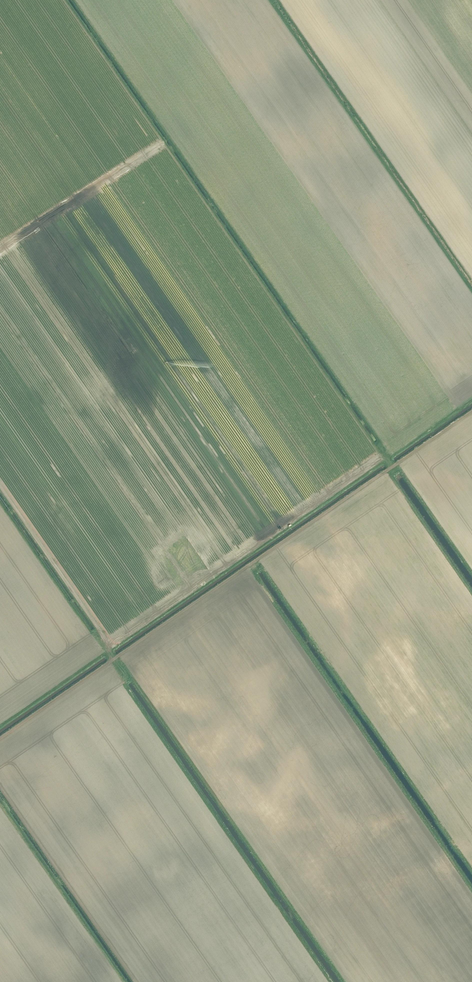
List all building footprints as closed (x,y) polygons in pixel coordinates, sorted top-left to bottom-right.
[(264,533),(267,538),(282,530),(279,525),(264,533)]
